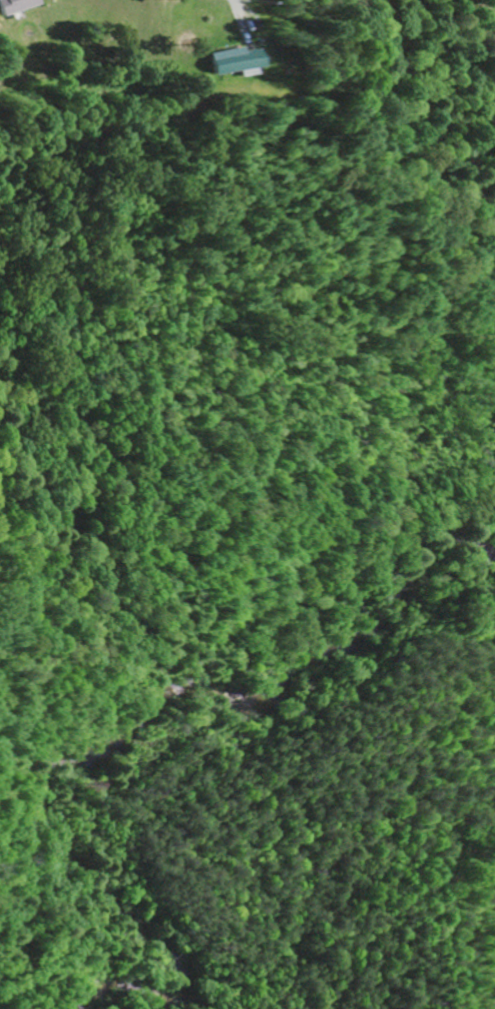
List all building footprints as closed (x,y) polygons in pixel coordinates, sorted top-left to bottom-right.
[(34,5),(32,0),(0,0),(0,18),(34,5)] [(252,75),(247,50),(239,52),(238,48),(206,55),(211,77),(236,72),(237,78),(252,75)]
